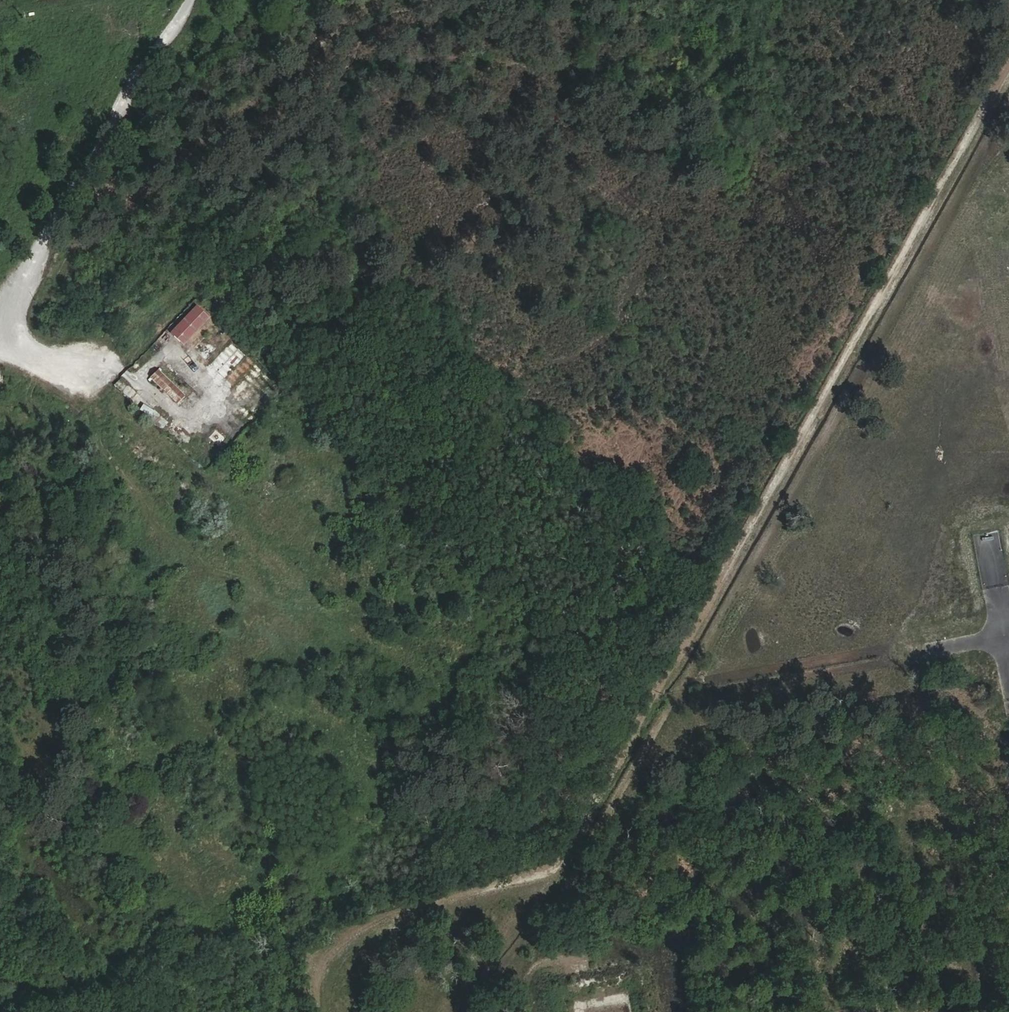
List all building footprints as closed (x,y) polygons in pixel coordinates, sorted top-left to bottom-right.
[(168,333),(182,347),(209,318),(195,305),(168,333)] [(204,338),(195,348),(205,358),(214,348),(204,338)] [(177,403),(185,395),(158,369),(150,377),(177,403)] [(143,404),(140,409),(153,418),(157,412),(143,404)] [(588,966),(578,969),(580,976),(590,973),(588,966)] [(588,1009),(589,1011),(629,1011),(627,1002),(588,1009)]
